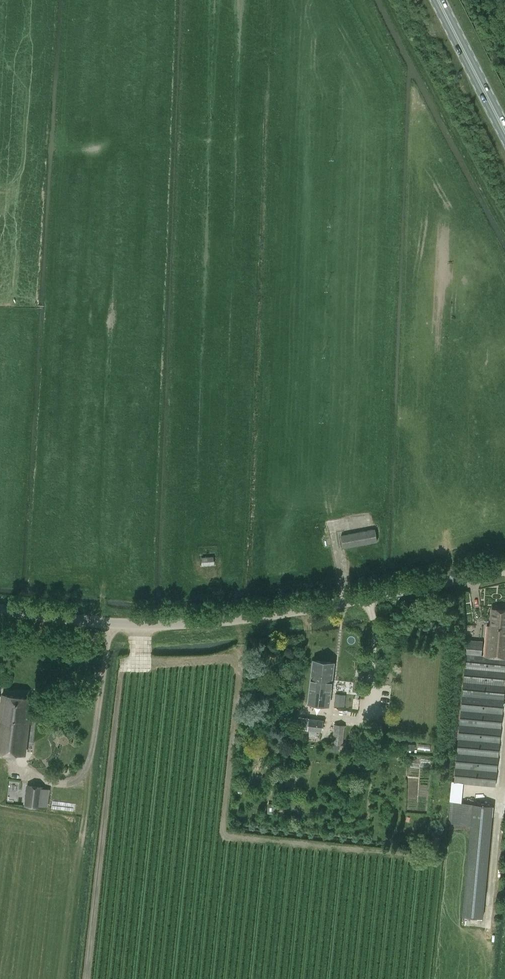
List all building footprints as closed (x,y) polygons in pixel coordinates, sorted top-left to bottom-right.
[(343,548),(368,543),(377,541),(375,529),(365,530),(340,535),(343,548)] [(213,556),(202,557),(202,565),(214,564),(213,556)] [(484,656),(481,656),(482,641),(468,639),(466,654),(454,782),(495,786),(504,676),(504,610),(500,610),(498,608),(495,608),(492,609),(491,612),(490,614),(492,617),(491,627),(486,626),(484,656)] [(334,662),(313,660),(308,703),(329,705),(334,662)] [(2,694),(0,710),(0,751),(25,754),(32,698),(2,694)] [(334,706),(344,707),(345,695),(336,694),(334,706)] [(298,717),(297,728),(307,730),(308,730),(309,718),(308,718),(298,717)] [(309,718),(308,730),(322,732),(323,720),(309,718)] [(335,724),(333,743),(342,744),(345,725),(335,724)] [(24,805),(42,807),(42,806),(43,798),(44,786),(26,784),(24,805)] [(493,805),(471,803),(450,801),(448,822),(470,825),(462,915),(483,918),(493,805)]
